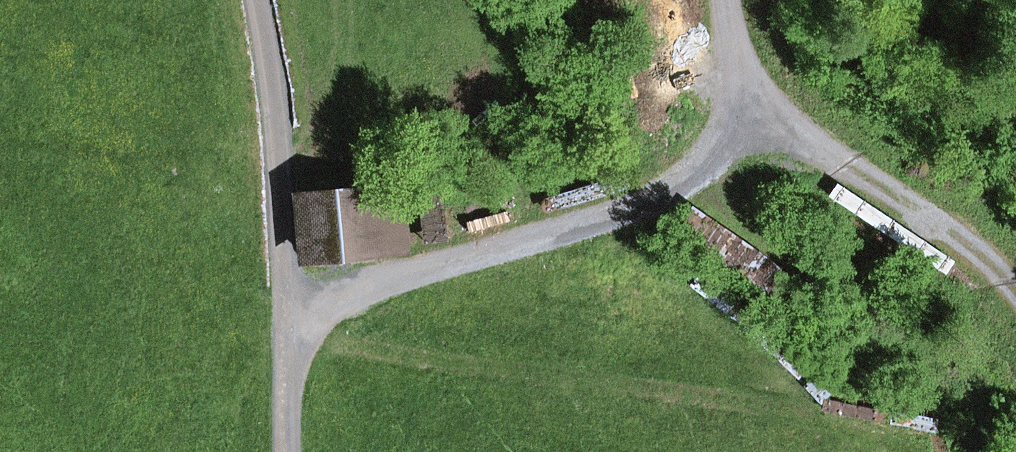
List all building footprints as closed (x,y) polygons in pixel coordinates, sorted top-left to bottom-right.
[(298,191),(303,256),(435,247),(430,181),(298,191)]
